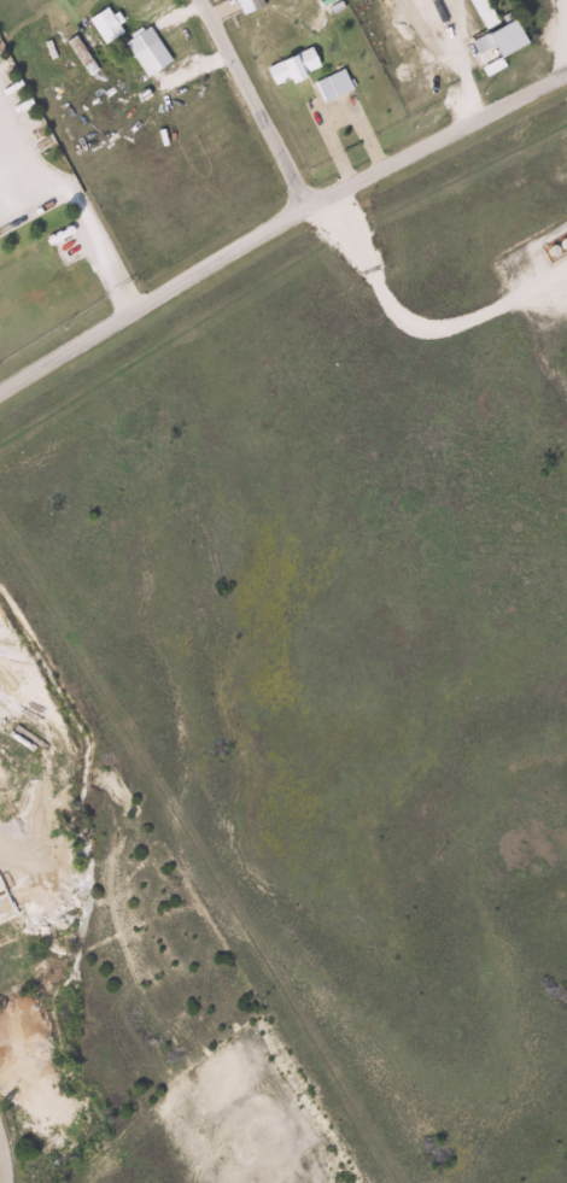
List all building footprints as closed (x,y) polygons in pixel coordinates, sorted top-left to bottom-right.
[(487,33),(471,0),(491,0),(503,24),(487,33)] [(94,19),(116,8),(128,35),(106,45),(94,19)] [(492,36),(522,19),(536,43),(507,60),(492,36)] [(130,43),(153,28),(163,41),(140,58),(130,43)] [(287,62),(318,48),(326,66),(309,74),(320,100),(305,106),(287,62)] [(328,101),(321,82),(350,71),(357,90),(328,101)]
